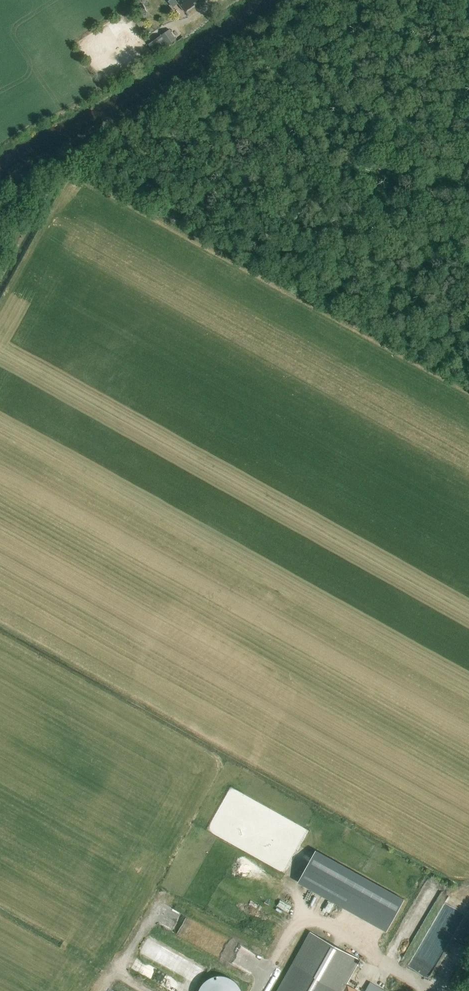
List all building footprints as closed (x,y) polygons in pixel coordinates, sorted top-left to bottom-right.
[(178,1),(186,12),(200,1),(199,0),(177,0),(178,1)] [(143,4),(136,8),(140,16),(147,12),(143,4)] [(160,51),(176,40),(169,30),(153,41),(160,51)] [(298,881),(385,930),(402,899),(315,850),(298,881)] [(345,984),(359,959),(313,933),(281,990),(358,990),(345,984)] [(241,990),(240,988),(239,986),(238,984),(236,982),(234,980),(231,979),(229,978),(227,977),(224,976),(221,976),(219,976),(216,976),(214,977),(211,978),(209,979),(207,980),(205,982),(203,984),(201,986),(200,988),(199,990),(242,990),(241,990)]
